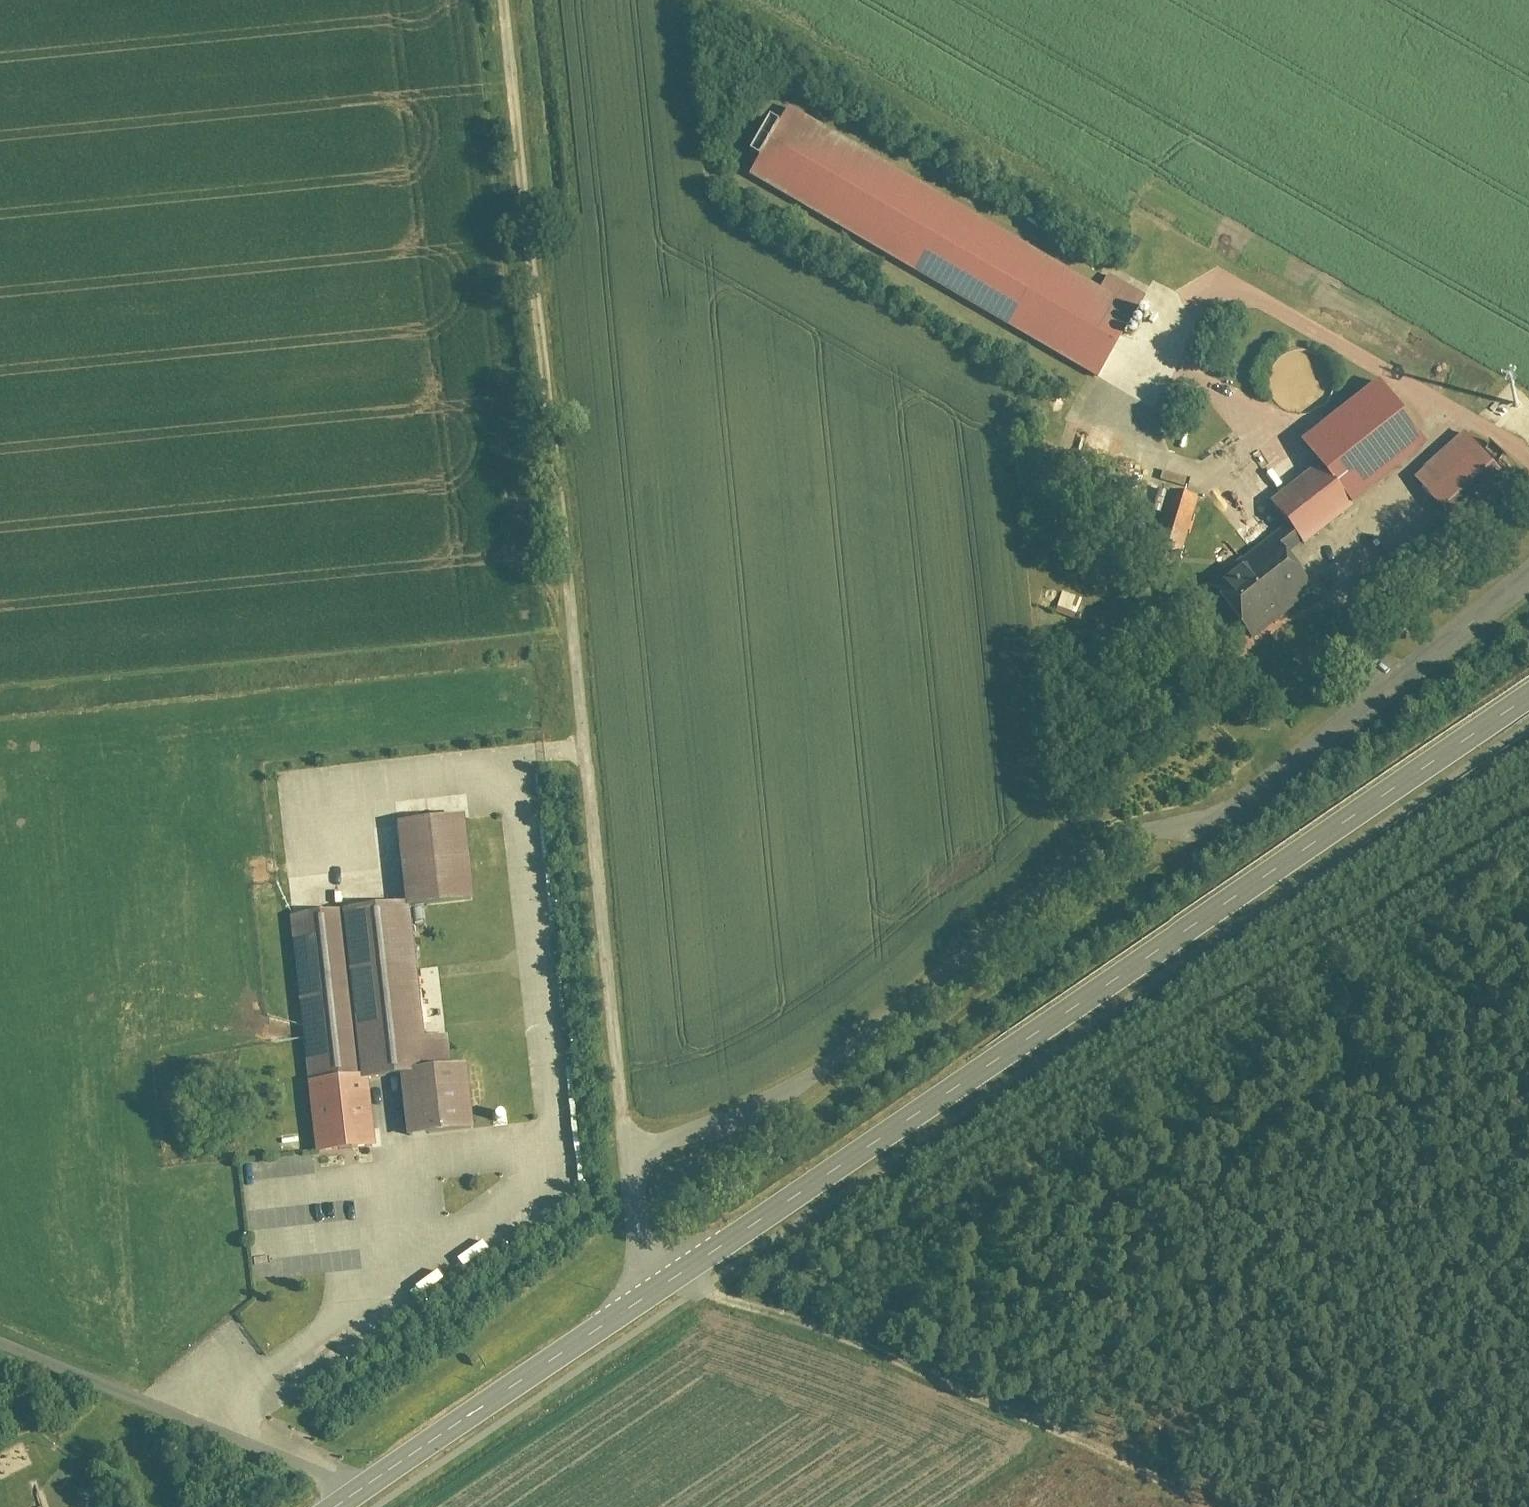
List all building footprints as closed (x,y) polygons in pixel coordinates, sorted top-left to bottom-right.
[(790,113),(751,180),(1101,382),(1140,315),(790,113)] [(1432,439),(1381,376),(1304,437),(1321,461),(1353,502),(1432,439)] [(1466,435),(1420,477),(1455,514),(1501,472),(1466,435)] [(1272,498),(1308,545),(1357,506),(1353,502),(1321,461),(1272,498)] [(1202,501),(1175,493),(1155,560),(1182,568),(1202,501)] [(1216,584),(1254,639),(1316,591),(1275,538),(1216,584)] [(1067,592),(1062,606),(1081,612),(1086,598),(1067,592)] [(398,820),(407,902),(472,894),(463,812),(398,820)] [(362,1073),(426,1066),(409,903),(345,910),(362,1073)] [(291,912),(315,1151),(368,1146),(343,907),(291,912)] [(397,1072),(403,1135),(473,1128),(466,1065),(397,1072)] [(439,1288),(460,1275),(456,1269),(435,1282),(439,1288)]
